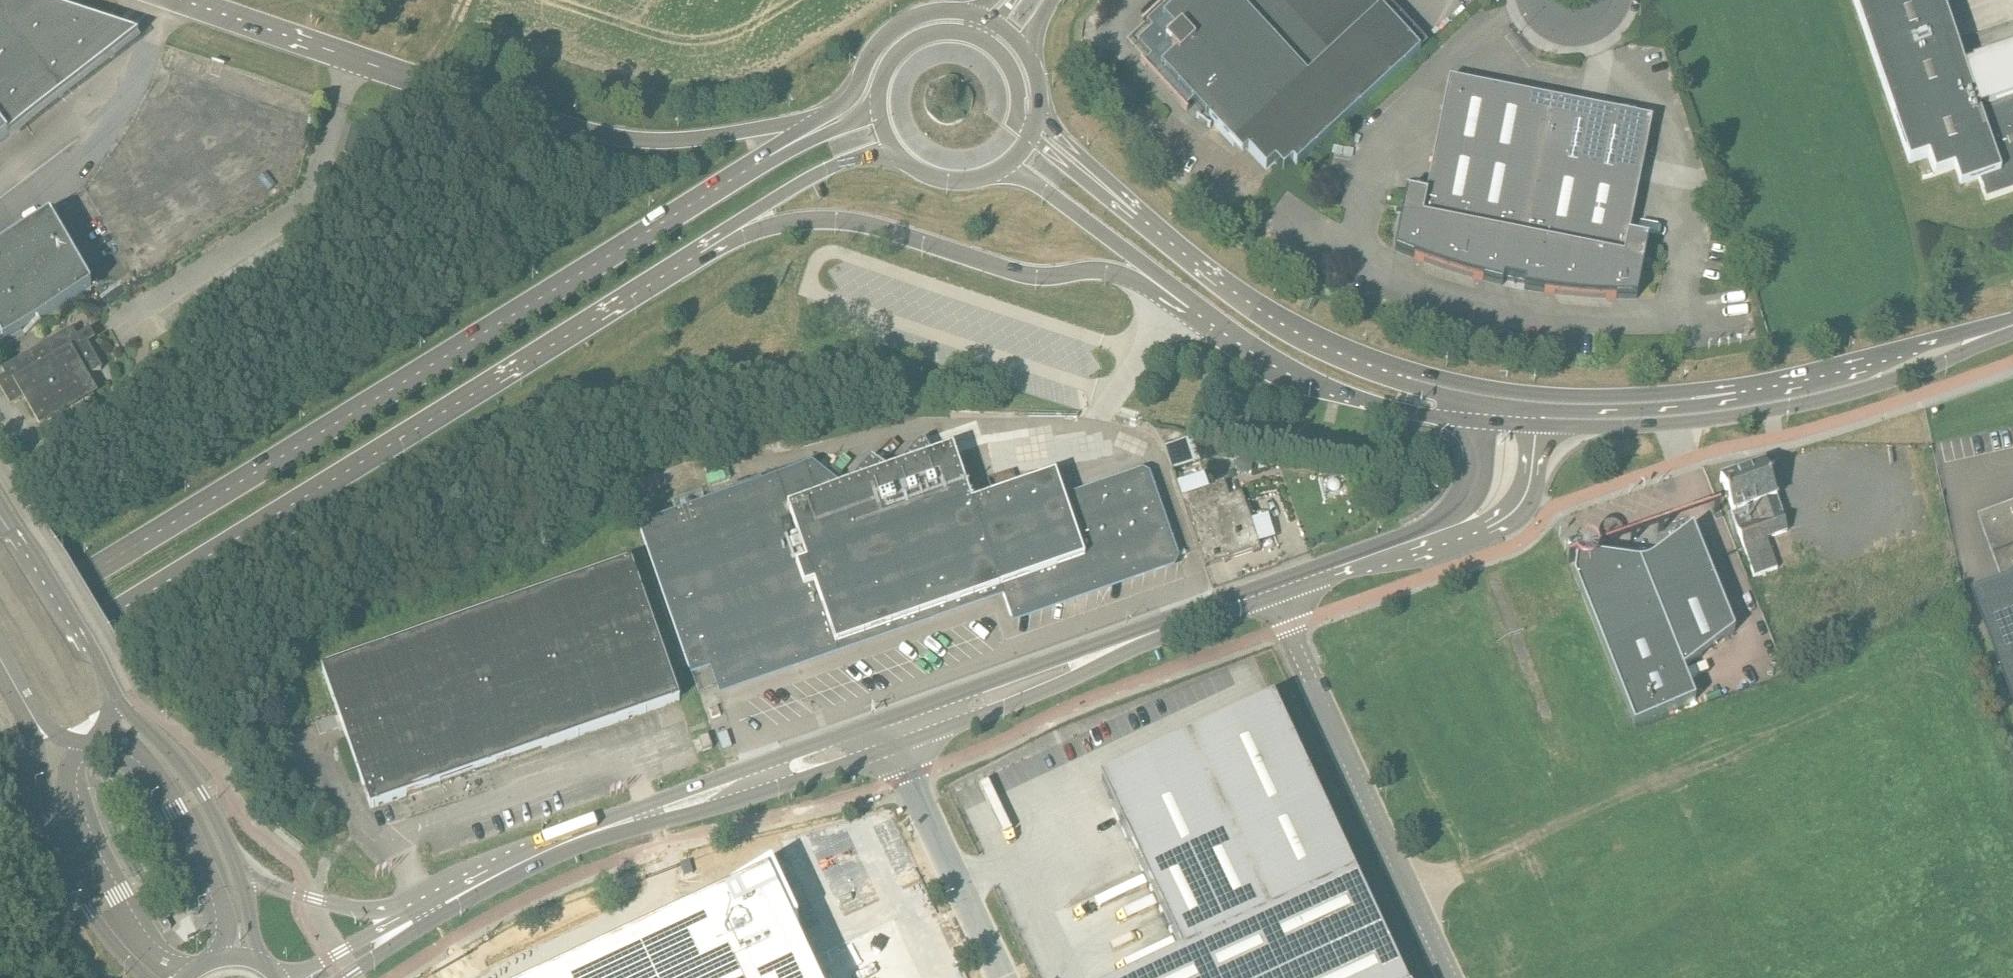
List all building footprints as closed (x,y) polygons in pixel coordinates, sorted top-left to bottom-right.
[(1420,51),(1381,9),(1391,0),(1171,0),(1147,22),(1153,28),(1138,41),(1151,56),(1145,62),(1187,106),(1193,101),(1234,146),(1240,141),(1266,169),(1275,161),(1284,170),(1293,161),(1297,165),(1420,51)] [(1964,66),(1940,0),(1853,0),(1910,163),(1928,157),(1934,176),(1954,169),(1960,189),(1979,182),(1986,201),(2012,191),(2012,48),(1964,66)] [(1467,276),(1475,278),(1493,283),(1503,285),(1504,280),(1525,284),(1524,289),(1544,293),(1565,295),(1585,297),(1606,298),(1627,299),(1637,299),(1649,241),(1629,237),(1650,134),(1652,120),(1449,79),(1448,87),(1426,196),(1406,193),(1395,251),(1424,262),(1431,265),(1452,272),(1467,276)] [(10,140),(0,127),(0,148),(10,140)] [(73,302),(92,291),(51,221),(0,250),(0,333),(5,341),(73,302)] [(83,346),(73,329),(3,370),(8,380),(4,382),(16,403),(26,398),(42,425),(96,394),(87,379),(103,369),(88,343),(83,346)] [(1172,471),(1197,463),(1188,439),(1164,448),(1172,471)] [(639,525),(682,649),(689,668),(716,658),(725,685),(1001,589),(1011,616),(1175,559),(1146,475),(1065,504),(1055,476),(972,505),(953,450),(951,451),(951,452),(933,458),(841,489),(812,464),(639,525)] [(1788,532),(1771,484),(1764,465),(1720,481),(1727,500),(1754,577),(1778,569),(1767,539),(1788,532)] [(1186,513),(1205,568),(1260,549),(1241,494),(1186,513)] [(1669,532),(1719,516),(1712,494),(1662,510),(1669,532)] [(1979,516),(2003,580),(1973,592),(1980,610),(2012,698),(2012,504),(1979,516)] [(1684,671),(1719,645),(1735,633),(1693,528),(1652,559),(1650,560),(1648,561),(1646,562),(1643,562),(1640,563),(1684,671)] [(1634,725),(1696,701),(1684,671),(1640,563),(1636,562),(1578,554),(1574,577),(1634,725)] [(679,701),(631,563),(323,670),(371,809),(679,701)] [(1274,699),(1186,740),(1187,742),(1102,781),(1114,808),(1113,809),(1181,955),(1131,977),(1404,977),(1274,699)] [(708,735),(698,739),(703,752),(713,749),(708,735)] [(768,878),(553,977),(815,977),(768,878)] [(168,921),(161,924),(166,933),(172,929),(168,921)]
